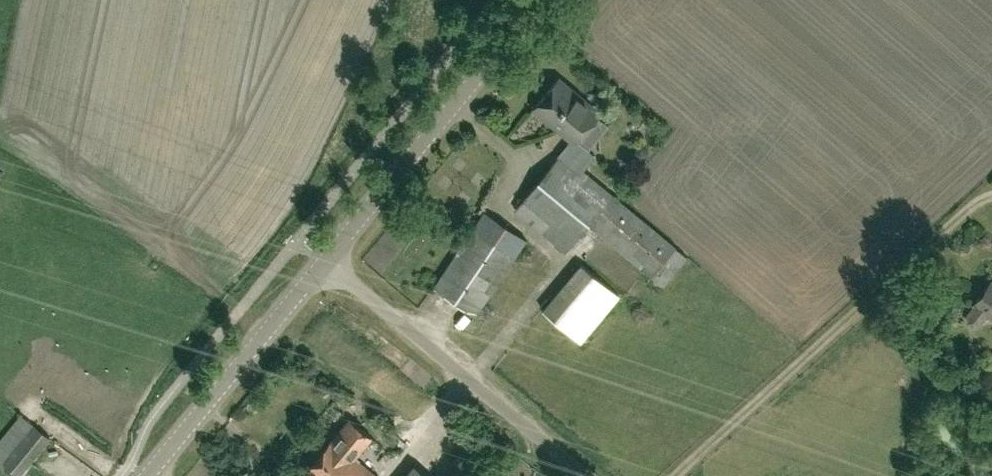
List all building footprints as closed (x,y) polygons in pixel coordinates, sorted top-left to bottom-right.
[(561,152),(562,152),(583,170),(596,155),(578,140),(602,111),(559,75),(531,109),(570,141),(561,152)] [(583,170),(561,152),(515,208),(566,250),(589,222),(654,276),(677,248),(583,170)] [(473,227),(433,287),(475,315),(515,256),(526,239),(484,211),(473,227)] [(579,340),(618,294),(581,263),(542,309),(579,340)] [(965,315),(966,322),(973,327),(979,326),(988,315),(991,317),(991,280),(974,303),(965,315)] [(312,475),(377,475),(354,457),(371,436),(350,418),(333,438),(332,438),(305,470),(312,475)] [(51,437),(33,423),(2,461),(20,475),(51,437)] [(376,460),(388,444),(377,436),(365,452),(376,460)] [(414,463),(404,475),(429,475),(414,463)]
